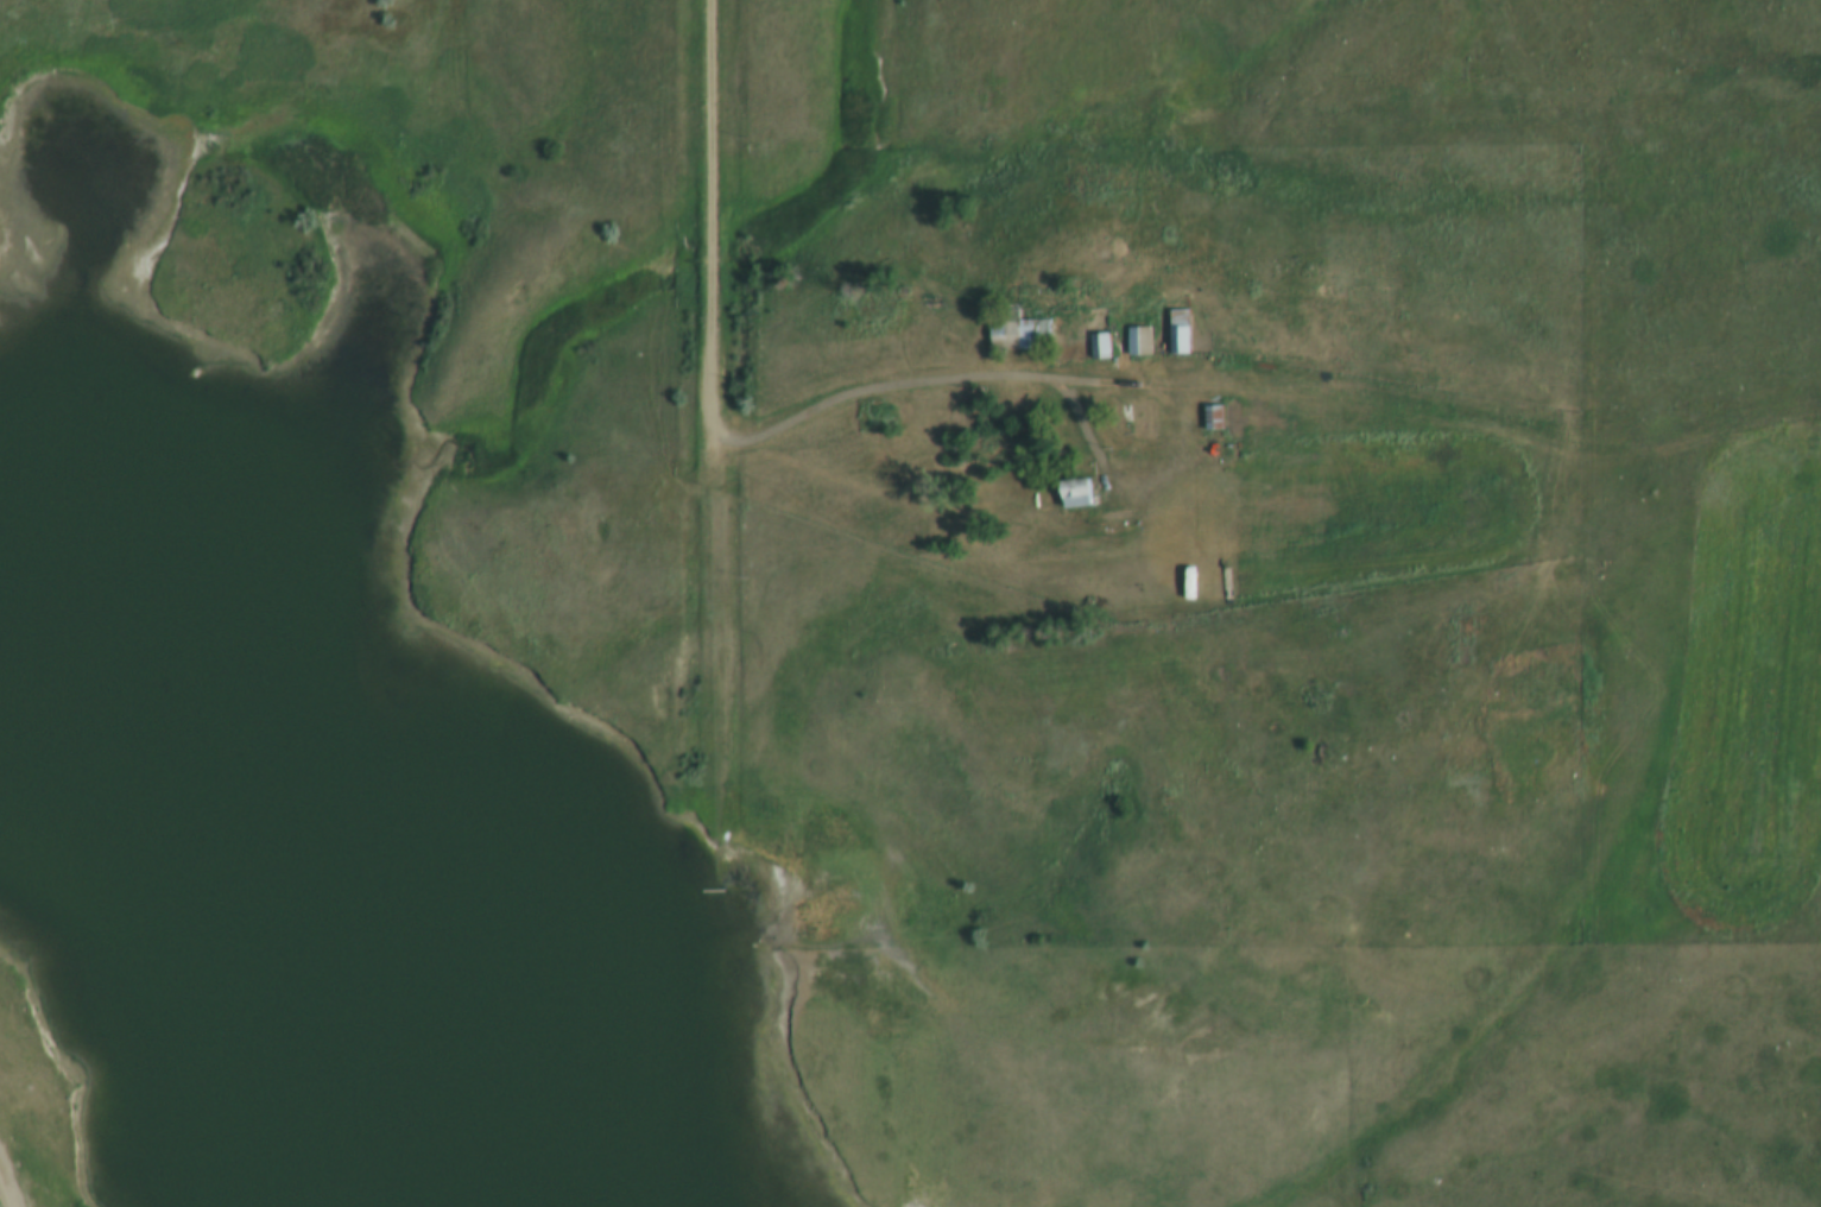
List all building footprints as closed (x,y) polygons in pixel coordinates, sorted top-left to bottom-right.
[(1028,320),(1028,309),(1002,310),(1003,352),(1058,350),(1057,320),(1028,320)] [(1194,310),(1172,310),(1172,354),(1194,354),(1194,310)] [(1129,327),(1129,356),(1153,356),(1153,327),(1129,327)] [(1210,430),(1228,430),(1228,405),(1210,405),(1210,430)] [(1100,503),(1096,479),(1065,484),(1069,508),(1100,503)]
